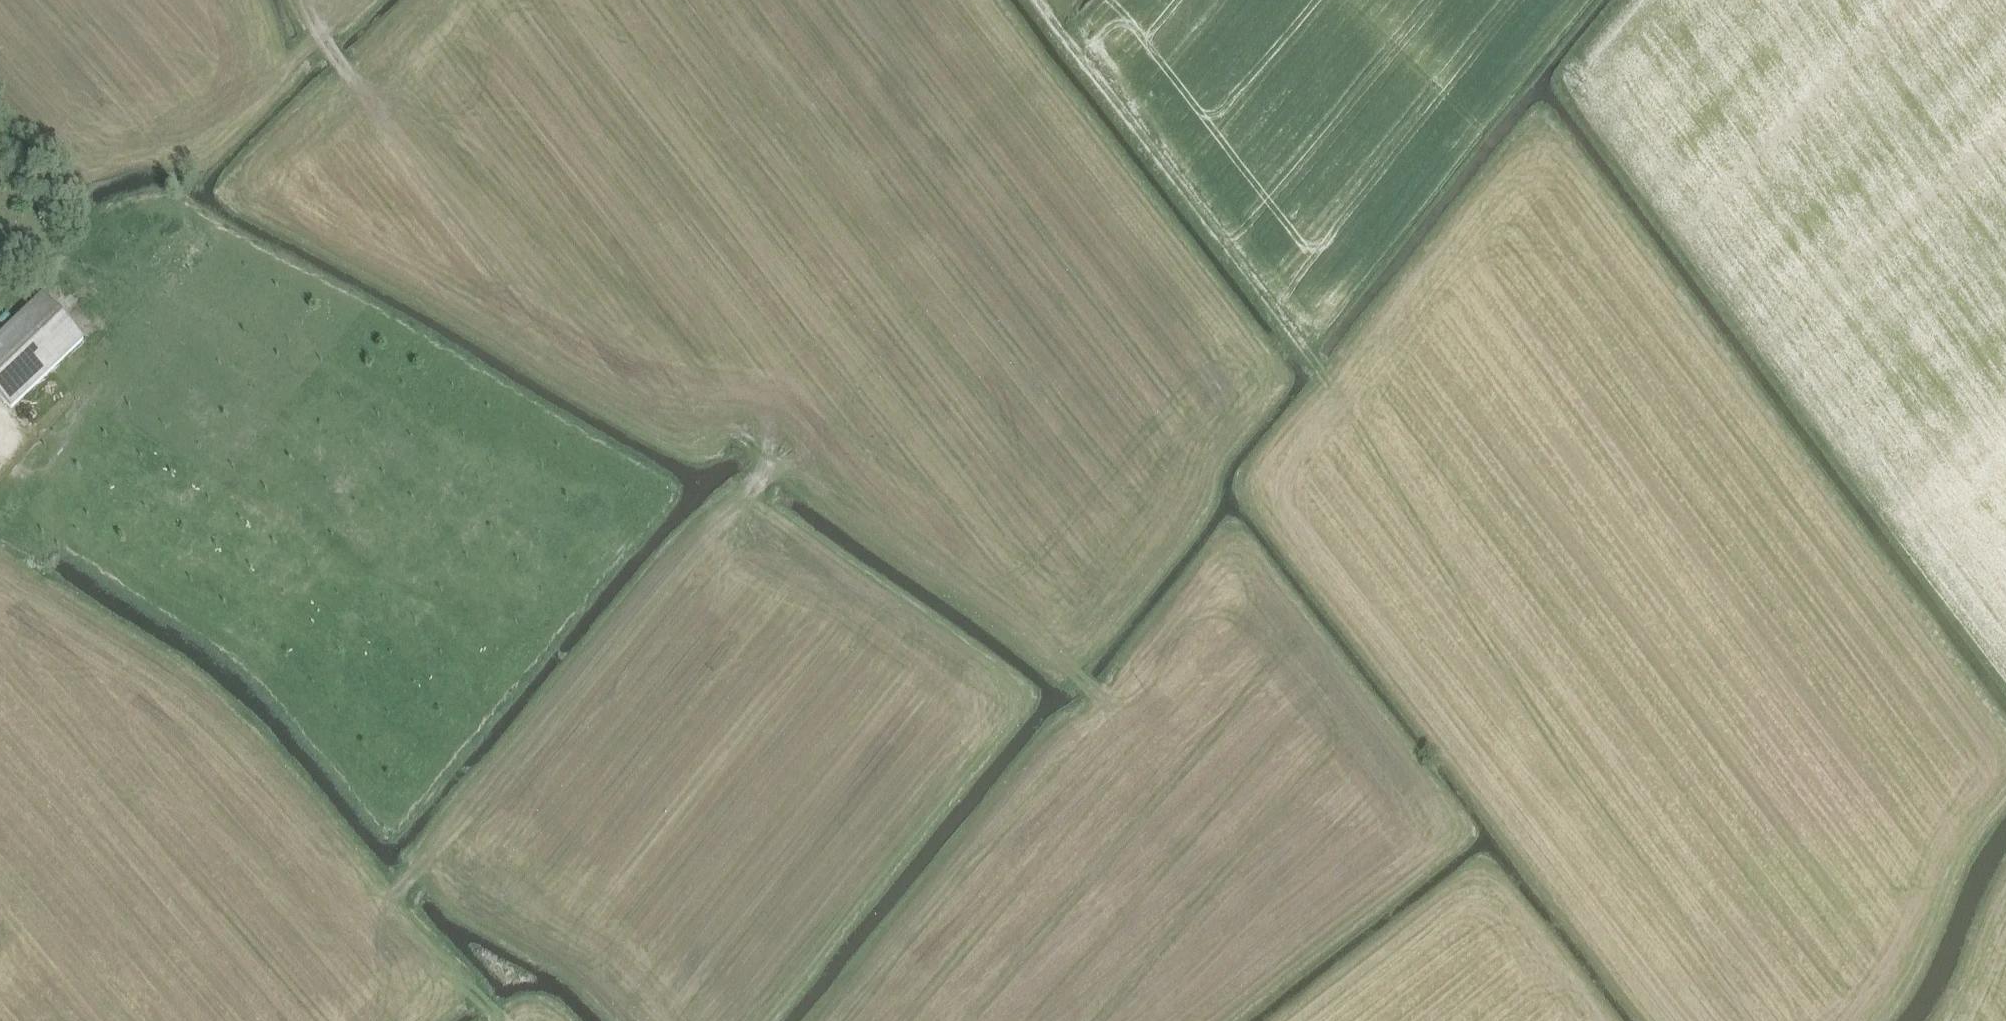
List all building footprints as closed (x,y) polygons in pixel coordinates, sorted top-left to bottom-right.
[(83,340),(42,296),(0,336),(0,397),(11,408),(83,340)]
